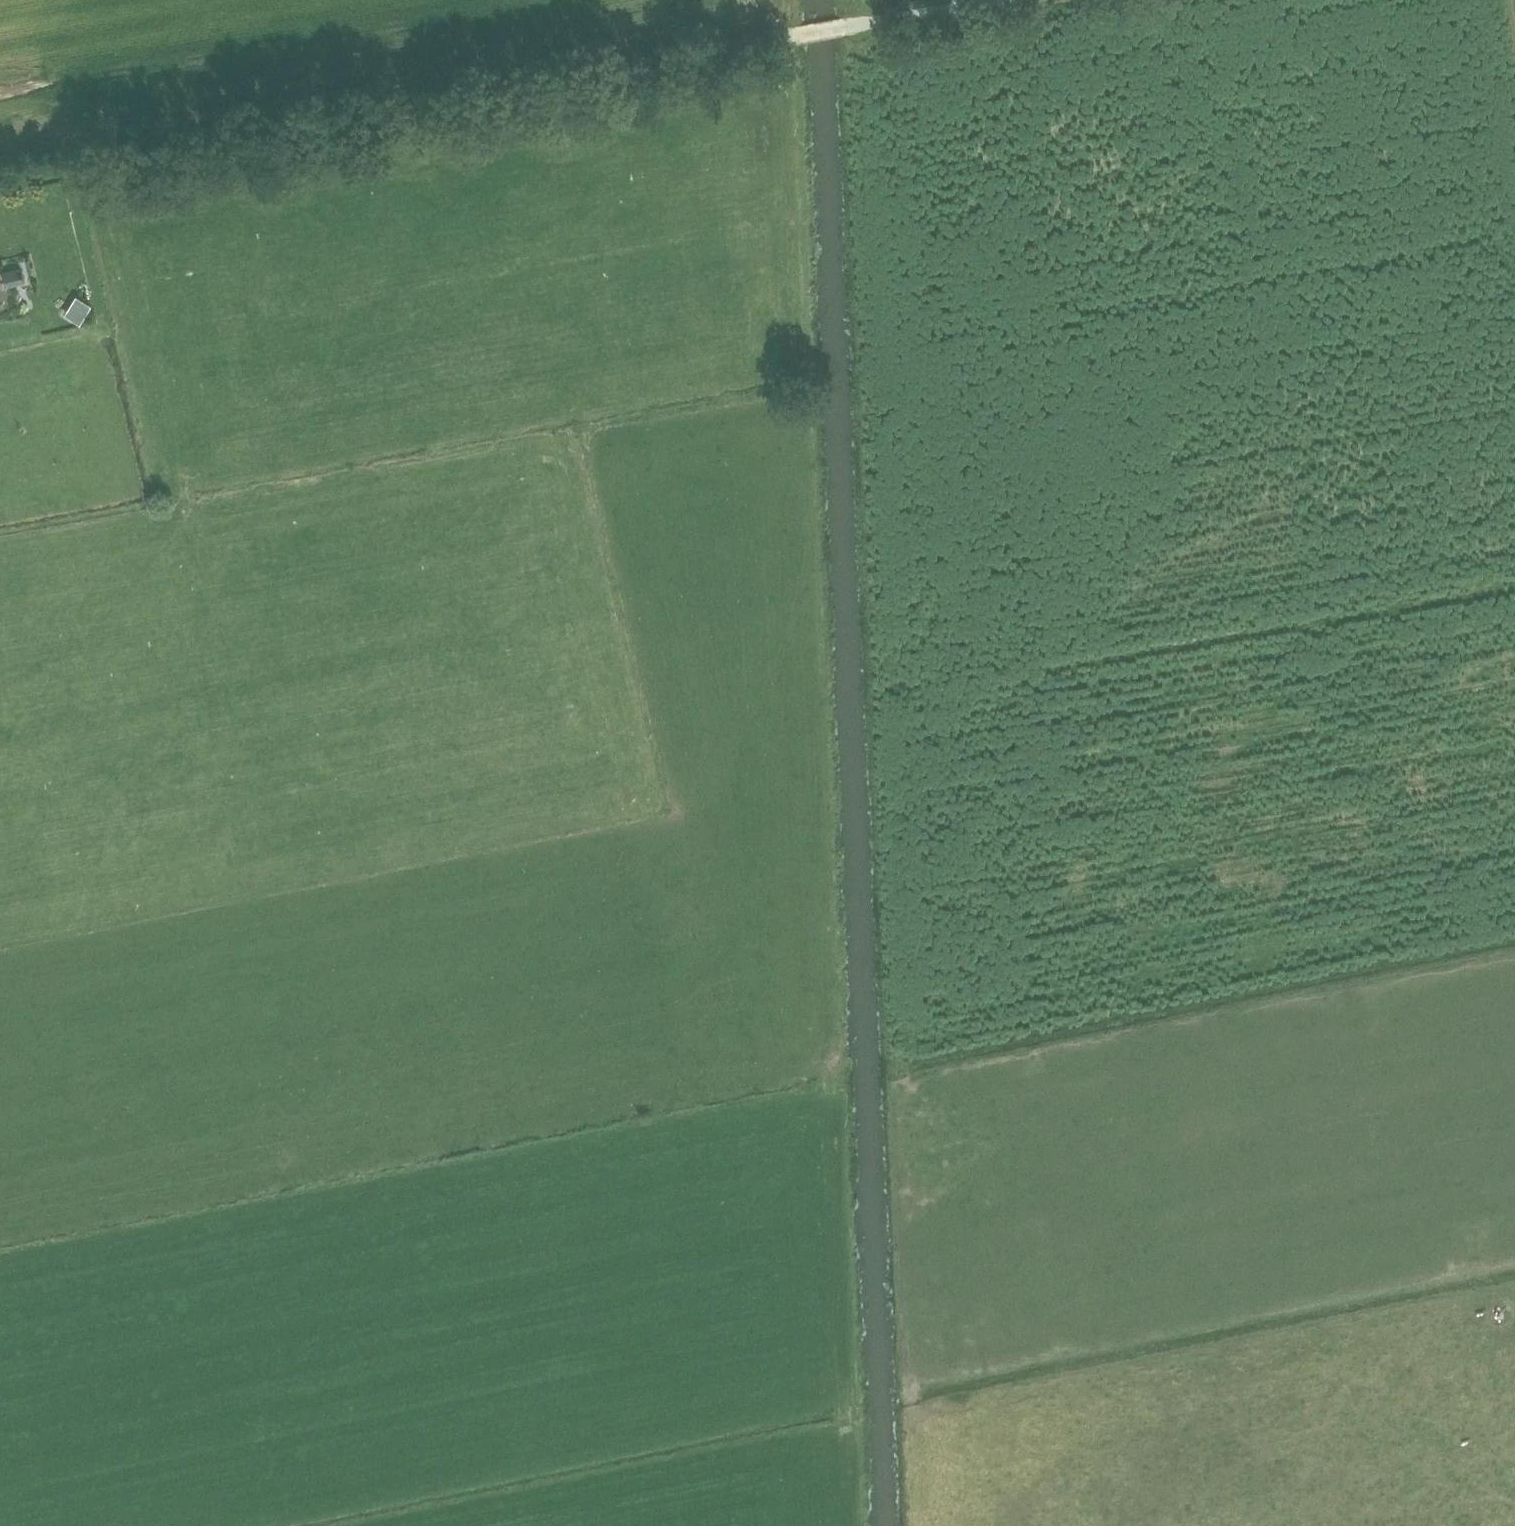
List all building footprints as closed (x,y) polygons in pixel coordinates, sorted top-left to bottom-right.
[(5,285),(24,280),(20,266),(2,271),(5,285)]
